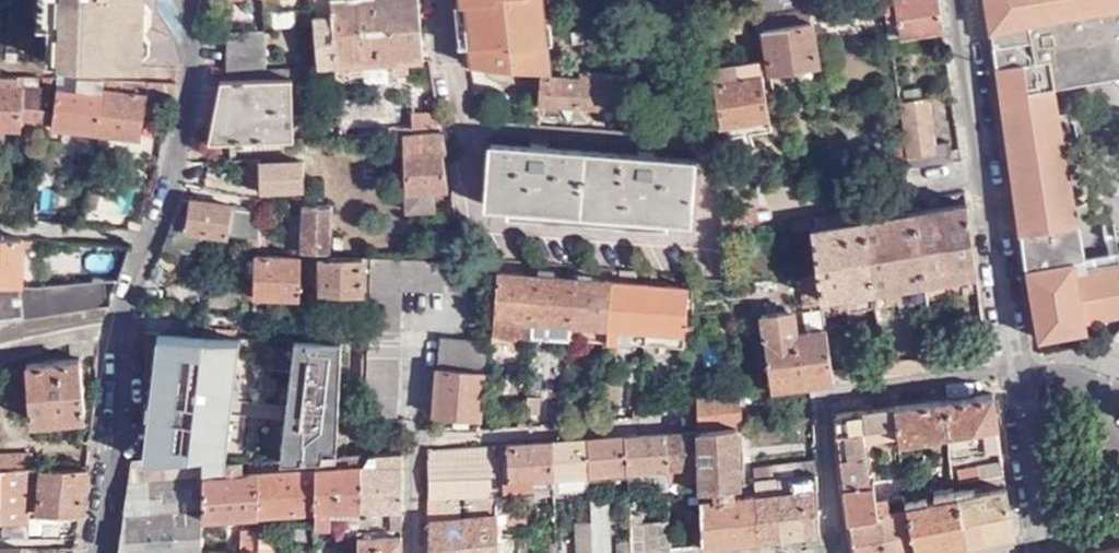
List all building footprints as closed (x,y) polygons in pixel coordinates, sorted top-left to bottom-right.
[(310,7),(309,0),(263,0),(261,10),(310,7)] [(334,61),(333,27),(333,13),(323,13),(323,0),(315,0),(317,62),(334,61)] [(333,13),(332,0),(323,0),(323,13),(333,13)] [(375,26),(374,0),(332,0),(333,13),(333,27),(375,26)] [(417,0),(374,0),(375,26),(419,25),(417,0)] [(758,14),(766,72),(815,65),(810,21),(885,10),(883,0),(844,0),(758,14)] [(938,0),(883,0),(885,10),(886,18),(898,16),(900,35),(942,28),(938,0)] [(1038,338),(1085,329),(1085,321),(1118,315),(1118,264),(1085,270),(1083,257),(1052,86),(1107,76),(1118,84),(1118,0),(986,0),(1038,338)] [(737,17),(715,20),(716,30),(738,27),(737,17)] [(406,59),(423,59),(419,25),(375,26),(377,60),(392,60),(393,70),(407,69),(406,59)] [(226,63),(228,77),(259,75),(259,59),(265,59),(264,26),(229,27),(226,63)] [(334,61),(377,60),(375,26),(333,27),(334,61)] [(714,122),(766,116),(763,96),(757,60),(706,67),(714,122)] [(266,75),(290,74),(313,74),(313,64),(265,66),(266,75)] [(584,77),(541,75),(538,102),(621,106),(622,101),(634,101),(635,77),(584,72),(584,77)] [(209,140),(294,138),(290,74),(266,75),(259,75),(228,77),(222,77),(209,140)] [(52,78),(0,76),(0,125),(47,128),(52,78)] [(103,91),(104,80),(78,79),(77,93),(58,91),(53,128),(97,133),(103,91)] [(154,95),(174,97),(177,83),(137,82),(137,89),(153,91),(154,95)] [(148,95),(103,91),(97,133),(144,138),(148,95)] [(926,99),(898,102),(908,166),(961,159),(959,147),(951,149),(949,140),(931,142),(926,99)] [(656,102),(634,101),(633,115),(656,116),(656,102)] [(440,125),(438,111),(410,115),(412,126),(440,125)] [(447,151),(445,132),(401,134),(405,209),(435,208),(433,187),(447,186),(444,152),(447,151)] [(688,220),(693,160),(655,158),(655,151),(640,150),(639,156),(548,148),(548,143),(532,141),(531,146),(492,143),(487,203),(507,204),(507,213),(667,226),(667,217),(688,220)] [(262,163),(261,159),(249,160),(249,188),(263,189),(263,190),(307,187),(305,160),(262,163)] [(233,218),(260,221),(260,210),(183,198),(162,249),(177,254),(180,245),(189,247),(193,246),(199,240),(200,232),(230,235),(233,218)] [(323,250),(328,251),(330,236),(334,205),(309,203),(303,202),(303,211),(306,211),(299,249),(304,249),(323,250)] [(967,202),(915,210),(926,299),(980,290),(967,202)] [(334,205),(330,236),(336,236),(338,230),(344,223),(346,206),(334,205)] [(915,210),(863,218),(874,307),(926,299),(915,210)] [(863,218),(812,226),(825,314),(874,307),(863,218)] [(111,305),(131,245),(23,238),(0,237),(0,321),(74,310),(111,305)] [(324,255),(323,250),(304,249),(304,253),(305,265),(323,265),(322,290),(363,291),(364,256),(324,255)] [(1118,264),(1118,250),(1083,257),(1085,270),(1118,264)] [(300,309),(301,256),(256,254),(256,258),(249,258),(249,271),(256,271),(254,307),(300,309)] [(367,418),(397,416),(401,287),(488,293),(491,262),(373,257),(367,418)] [(532,334),(570,337),(570,333),(575,272),(576,266),(567,265),(566,276),(553,276),(554,269),(537,269),(536,274),(532,334)] [(648,284),(649,272),(642,271),(641,283),(620,282),(621,269),(612,268),(612,281),(608,340),(644,344),(644,343),(648,284)] [(492,330),(532,334),(536,274),(498,271),(492,330)] [(570,337),(608,340),(612,281),(591,278),(591,274),(575,272),(570,333),(570,337)] [(694,348),(694,334),(685,333),(688,287),(648,284),(644,343),(644,344),(694,348)] [(243,307),(244,289),(211,288),(210,305),(243,307)] [(98,338),(111,305),(74,310),(0,321),(0,362),(4,361),(70,341),(75,340),(98,338)] [(832,367),(826,327),(797,331),(794,308),(760,313),(770,387),(809,383),(833,378),(832,367)] [(304,313),(304,332),(317,332),(318,314),(304,313)] [(439,336),(436,368),(483,371),(485,341),(439,336)] [(292,337),(292,347),(305,347),(304,338),(292,337)] [(988,357),(987,344),(967,347),(968,359),(988,357)] [(334,352),(333,384),(361,384),(362,353),(334,352)] [(941,355),(933,356),(934,363),(941,363),(941,355)] [(934,363),(933,356),(925,357),(925,366),(934,363)] [(86,415),(81,358),(28,362),(32,419),(86,415)] [(898,362),(881,364),(883,372),(899,369),(898,362)] [(883,372),(881,364),(871,365),(871,373),(883,372)] [(849,365),(832,367),(833,378),(851,377),(849,365)] [(436,368),(433,413),(479,417),(483,371),(436,368)] [(739,391),(696,396),(698,431),(733,426),(740,425),(739,391)] [(996,425),(998,424),(994,392),(894,405),(894,426),(895,438),(896,441),(943,435),(942,432),(948,431),(967,429),(982,427),(996,425)] [(538,395),(526,395),(525,413),(538,413),(538,395)] [(577,396),(565,396),(563,414),(576,414),(577,396)] [(836,413),(836,433),(861,431),(894,426),(894,405),(836,413)] [(982,427),(985,452),(999,450),(996,425),(982,427)] [(733,426),(698,431),(699,466),(699,478),(699,487),(727,484),(737,481),(733,426)] [(861,431),(863,442),(895,438),(894,426),(861,431)] [(948,431),(949,447),(969,445),(967,429),(948,431)] [(668,480),(699,478),(699,466),(698,431),(667,433),(668,468),(668,480)] [(836,433),(844,488),(869,485),(863,442),(861,431),(836,433)] [(629,482),(666,480),(664,433),(638,435),(627,436),(628,469),(629,471),(629,482)] [(591,474),(625,471),(623,436),(588,438),(591,474)] [(553,476),(587,474),(585,439),(552,441),(553,476)] [(531,477),(550,476),(548,441),(507,444),(506,444),(508,476),(508,478),(531,477)] [(499,540),(493,446),(429,449),(429,509),(442,507),(442,501),(457,501),(457,493),(487,493),(488,514),(429,519),(428,552),(499,552),(499,540)] [(402,507),(402,451),(359,454),(359,507),(402,507)] [(28,470),(32,469),(29,454),(0,454),(0,470),(1,469),(28,470)] [(359,507),(359,454),(314,457),(314,509),(314,522),(328,525),(328,508),(359,507)] [(298,469),(257,471),(256,512),(314,509),(314,457),(298,458),(298,469)] [(817,472),(816,458),(755,466),(756,480),(817,472)] [(221,473),(205,475),(201,506),(200,514),(256,512),(257,471),(245,472),(245,461),(221,462),(221,473)] [(995,488),(1006,486),(1004,473),(1003,461),(956,468),(958,479),(993,474),(995,488)] [(39,513),(81,513),(88,469),(41,468),(40,486),(32,486),(31,505),(39,506),(39,513)] [(0,506),(0,522),(27,522),(28,470),(1,469),(0,506)] [(817,472),(756,480),(753,480),(754,495),(757,538),(819,533),(817,472)] [(501,488),(531,486),(531,477),(508,478),(508,476),(500,477),(501,488)] [(531,486),(551,485),(550,476),(531,477),(531,486)] [(702,545),(757,538),(754,495),(728,498),(727,484),(699,487),(700,525),(702,545)] [(916,551),(905,510),(905,507),(902,497),(874,502),(873,484),(869,485),(844,488),(855,552),(905,552),(916,551)] [(933,501),(955,496),(954,486),(931,491),(933,501)] [(965,542),(1013,531),(1006,486),(995,488),(961,496),(955,496),(955,498),(956,502),(965,542)] [(905,507),(927,502),(924,493),(902,497),(905,507)] [(607,495),(592,496),(592,497),(593,537),(593,552),(609,552),(607,495)] [(916,551),(965,542),(956,502),(955,498),(955,496),(905,507),(905,510),(916,551)] [(500,501),(500,523),(527,522),(526,500),(500,501)] [(124,512),(118,552),(201,552),(200,514),(201,506),(124,512)] [(642,515),(630,515),(632,552),(647,551),(647,524),(647,523),(642,522),(642,515)] [(391,529),(401,529),(401,517),(392,517),(390,521),(391,529)] [(368,518),(359,518),(359,528),(369,528),(368,518)] [(590,520),(573,521),(574,552),(593,552),(590,520)] [(664,549),(670,549),(668,523),(647,524),(647,551),(664,549)] [(693,546),(702,545),(700,525),(692,526),(693,546)] [(257,533),(256,527),(247,527),(247,551),(206,552),(257,552),(257,533)] [(257,552),(277,552),(277,546),(274,546),(274,532),(257,533),(257,552)] [(359,552),(401,552),(402,536),(359,536),(359,552)] [(517,538),(499,540),(499,552),(519,552),(517,538)] [(631,552),(630,538),(614,539),(615,552),(630,552),(631,552)]
